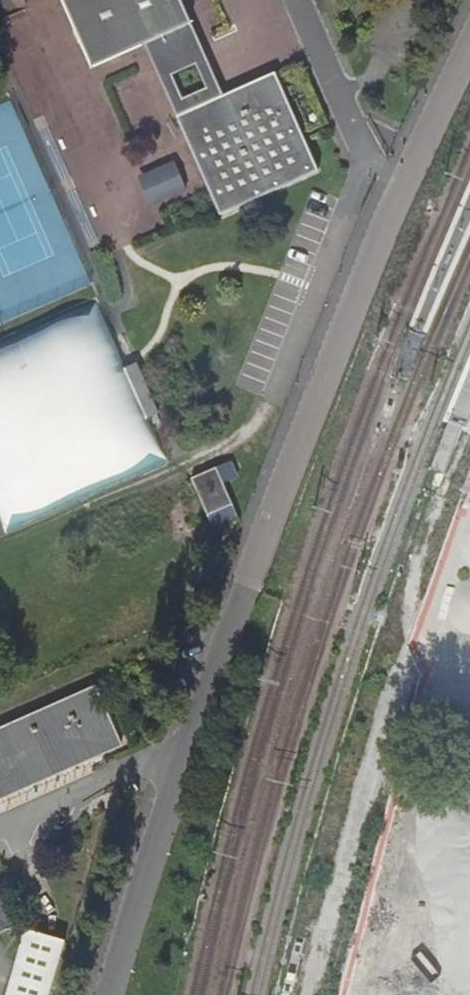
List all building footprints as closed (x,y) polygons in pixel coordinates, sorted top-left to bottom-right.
[(192,24),(181,0),(64,0),(95,68),(144,46),(192,24)] [(192,24),(144,46),(177,117),(225,96),(192,24)] [(276,73),(225,96),(177,117),(223,214),(319,171),(276,73)] [(151,206),(187,189),(174,162),(138,178),(151,206)] [(173,467),(136,364),(124,368),(102,309),(0,346),(0,529),(173,467)] [(232,462),(193,479),(217,534),(241,522),(225,483),(239,477),(232,462)] [(97,689),(0,732),(0,803),(122,748),(97,689)] [(0,894),(0,929),(10,950),(28,943),(5,892),(0,894)] [(58,964),(19,953),(7,994),(49,994),(58,964)]
